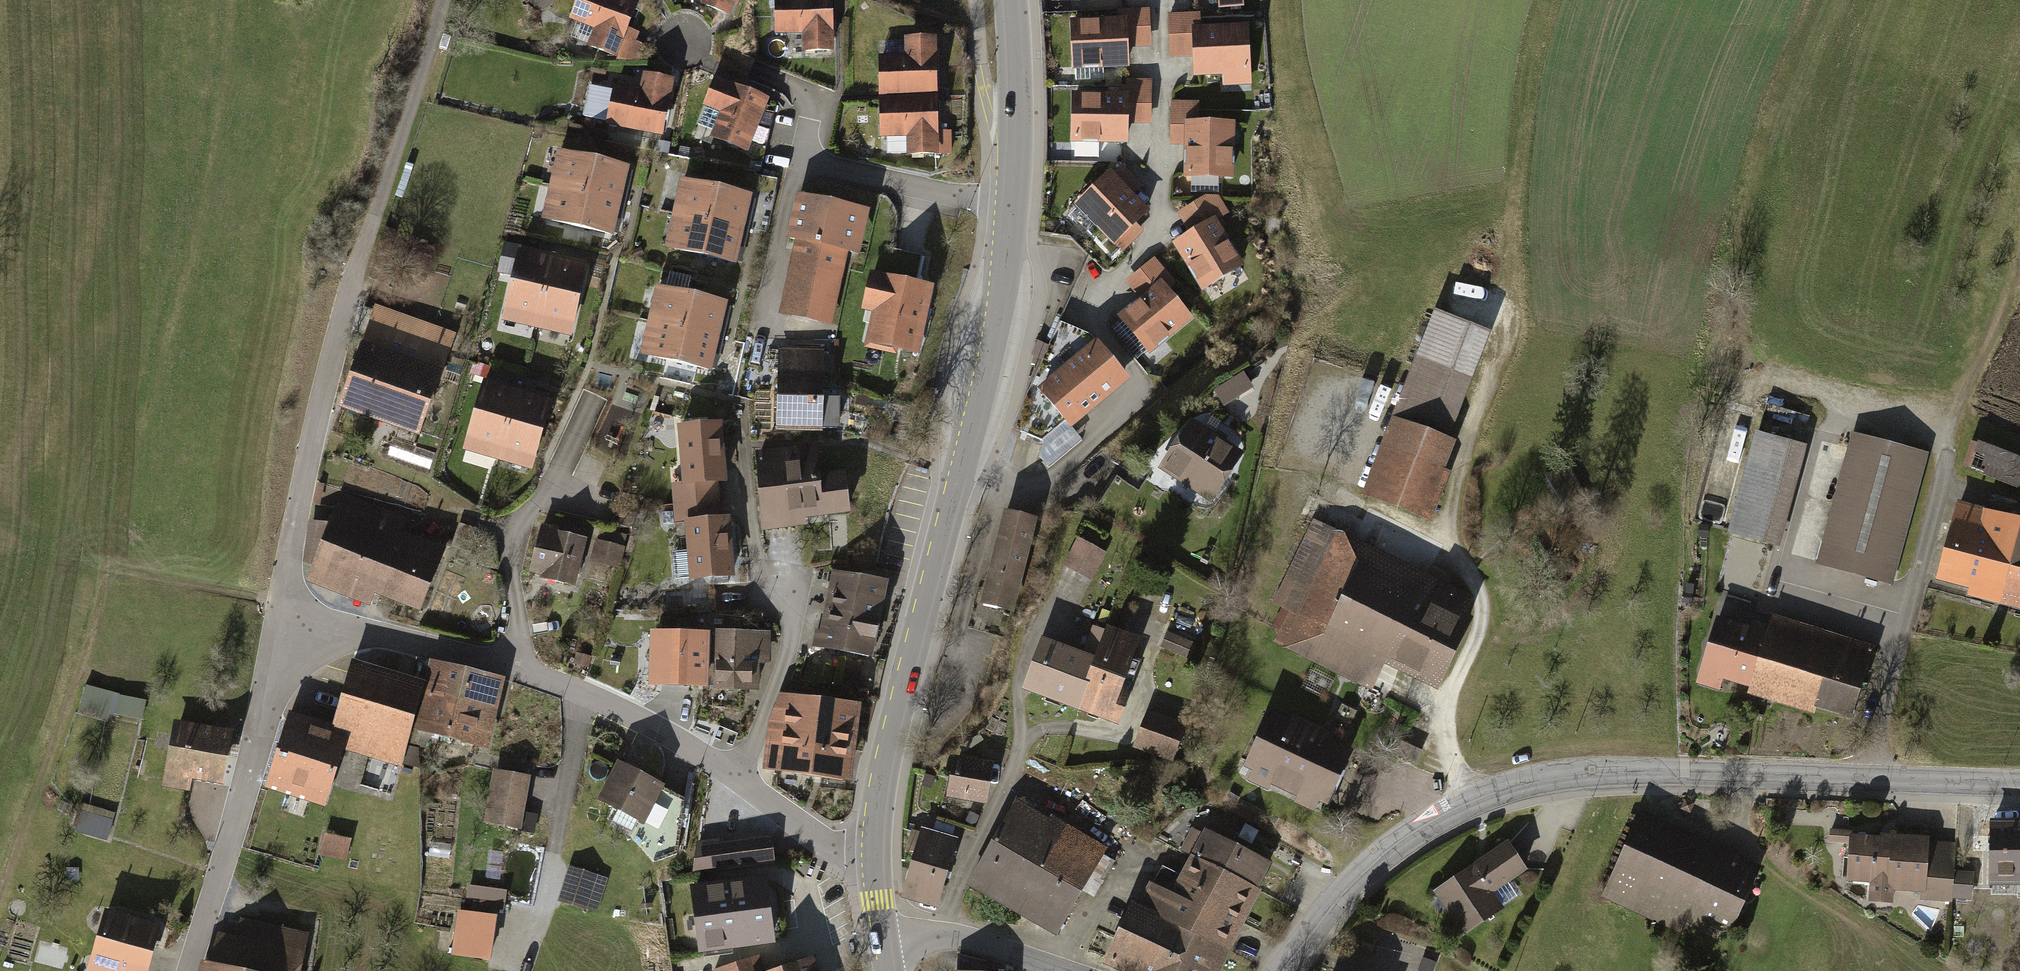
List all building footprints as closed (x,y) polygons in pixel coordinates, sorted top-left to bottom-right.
[(626,0),(582,0),(575,17),(598,27),(590,47),(621,59),(642,7),(626,0)] [(743,0),(712,0),(710,7),(736,17),(743,0)] [(840,0),(781,0),(783,36),(809,35),(810,55),(843,53),(840,0)] [(1117,21),(1073,22),(1073,69),(1130,69),(1130,45),(1149,45),(1149,10),(1117,10),(1117,21)] [(1203,12),(1175,13),(1177,55),(1197,54),(1198,74),(1223,73),(1223,85),(1251,84),(1248,24),(1204,26),(1203,12)] [(946,156),(942,39),(908,40),(909,56),(882,57),(884,137),(911,136),(912,157),(946,156)] [(683,81),(648,75),(645,93),(616,88),(609,125),(672,137),(683,81)] [(773,99),(720,80),(710,107),(724,112),(714,138),(753,153),(773,99)] [(1115,93),(1074,92),(1073,143),(1126,144),(1126,122),(1149,122),(1150,86),(1115,85),(1115,93)] [(1202,100),(1172,100),(1172,143),(1190,143),(1190,182),(1235,182),(1235,123),(1202,123),(1202,100)] [(616,240),(633,169),(560,152),(544,222),(616,240)] [(1112,241),(1146,209),(1130,192),(1138,184),(1119,163),(1076,203),(1112,241)] [(760,200),(686,179),(670,253),(746,267),(760,200)] [(1190,232),(1172,242),(1201,292),(1246,267),(1219,221),(1230,215),(1216,190),(1179,211),(1190,232)] [(864,257),(873,210),(800,195),(790,244),(801,247),(786,317),(836,327),(851,255),(864,257)] [(594,269),(522,250),(503,322),(576,341),(594,269)] [(1155,253),(1125,277),(1139,295),(1116,314),(1148,353),(1193,318),(1175,295),(1183,288),(1155,253)] [(895,343),(913,347),(926,288),(874,277),(867,307),(877,309),(869,344),(893,349),(895,343)] [(733,304),(661,286),(645,357),(717,372),(733,304)] [(466,337),(377,306),(341,410),(429,440),(466,337)] [(1438,468),(1489,335),(1434,314),(1365,494),(1429,518),(1447,471),(1438,468)] [(1046,344),(1037,340),(1030,354),(1040,358),(1046,344)] [(1073,427),(1132,381),(1100,340),(1040,386),(1073,427)] [(831,429),(828,348),(781,349),(784,430),(831,429)] [(1249,366),(1218,380),(1226,396),(1256,382),(1249,366)] [(562,406),(491,382),(468,450),(540,474),(562,406)] [(934,389),(923,387),(920,402),(930,404),(934,389)] [(1248,451),(1197,419),(1167,467),(1219,499),(1248,451)] [(734,485),(729,424),(686,427),(691,483),(674,485),(677,527),(693,526),(698,585),(748,581),(743,516),(722,518),(720,486),(734,485)] [(1891,585),(1926,455),(1849,434),(1814,564),(1891,585)] [(1779,549),(1807,450),(1755,435),(1727,534),(1779,549)] [(1964,470),(2019,492),(2019,460),(1975,443),(1964,470)] [(828,474),(825,445),(758,452),(766,531),(859,522),(855,472),(828,474)] [(407,519),(340,493),(306,579),(376,606),(382,590),(430,609),(453,550),(403,530),(407,519)] [(1962,504),(1939,588),(2019,610),(2019,520),(1962,504)] [(1044,523),(1005,511),(976,603),(1015,616),(1044,523)] [(628,546),(546,525),(533,576),(580,588),(586,562),(622,571),(628,546)] [(1464,620),(1474,599),(1317,525),(1279,605),(1291,610),(1274,648),(1374,695),(1384,673),(1439,698),(1473,625),(1464,620)] [(1105,556),(1079,541),(1066,566),(1092,580),(1105,556)] [(874,656),(888,582),(836,572),(822,646),(874,656)] [(1851,730),(1875,648),(1770,616),(1765,633),(1716,619),(1696,685),(1851,730)] [(1118,693),(1137,644),(1096,628),(1084,659),(1044,643),(1026,689),(1118,724),(1129,697),(1118,693)] [(704,684),(705,635),(654,634),(653,679),(663,684),(704,684)] [(761,662),(760,637),(705,635),(704,684),(703,704),(739,710),(746,686),(756,685),(757,662),(761,662)] [(1196,646),(1168,635),(1163,648),(1191,659),(1196,646)] [(487,745),(504,675),(429,657),(424,678),(412,726),(487,745)] [(412,726),(424,678),(351,662),(335,729),(286,718),(268,794),(332,808),(345,753),(403,766),(412,726)] [(148,702),(85,687),(78,716),(107,722),(109,714),(143,722),(148,702)] [(865,706),(781,696),(770,728),(764,772),(856,783),(865,706)] [(1191,729),(1154,712),(1139,744),(1176,761),(1191,729)] [(1360,754),(1275,715),(1249,771),(1334,810),(1360,754)] [(226,787),(235,735),(176,724),(163,791),(195,797),(198,782),(226,787)] [(993,803),(1000,765),(962,758),(955,797),(993,803)] [(690,802),(619,765),(602,800),(620,809),(613,822),(632,832),(631,834),(654,861),(677,853),(683,814),(689,815),(690,802)] [(531,777),(494,770),(484,827),(521,833),(531,777)] [(1060,935),(1108,851),(1021,802),(973,886),(1060,935)] [(84,805),(75,834),(108,844),(117,815),(84,805)] [(1761,870),(1640,818),(1604,902),(1703,945),(1713,921),(1735,931),(1761,870)] [(1993,824),(1996,888),(2019,887),(2019,823),(1993,824)] [(958,838),(928,829),(905,901),(935,911),(958,838)] [(1274,865),(1202,833),(1184,871),(1163,861),(1116,964),(1132,970),(1225,970),(1274,865)] [(351,840),(324,836),(321,857),(348,861),(351,840)] [(778,864),(775,837),(718,843),(721,871),(778,864)] [(1972,902),(1974,876),(1952,874),(1954,844),(1854,838),(1851,886),(1919,890),(1919,898),(1972,902)] [(1527,872),(1508,844),(1432,895),(1461,938),(1504,910),(1494,894),(1527,872)] [(608,880),(570,868),(559,903),(597,915),(608,880)] [(79,869),(63,869),(63,881),(79,881),(79,869)] [(507,905),(509,883),(472,880),(470,902),(507,905)] [(770,939),(763,882),(695,890),(701,947),(770,939)] [(105,913),(88,970),(152,970),(164,930),(105,913)] [(492,962),(499,919),(460,913),(453,956),(492,962)] [(309,938),(241,923),(237,939),(215,934),(207,970),(302,970),(309,938)] [(711,969),(712,970),(767,970),(762,953),(711,969)] [(1421,955),(1416,969),(1421,970),(1433,970),(1437,961),(1421,955)] [(816,962),(787,970),(819,970),(816,962)]
